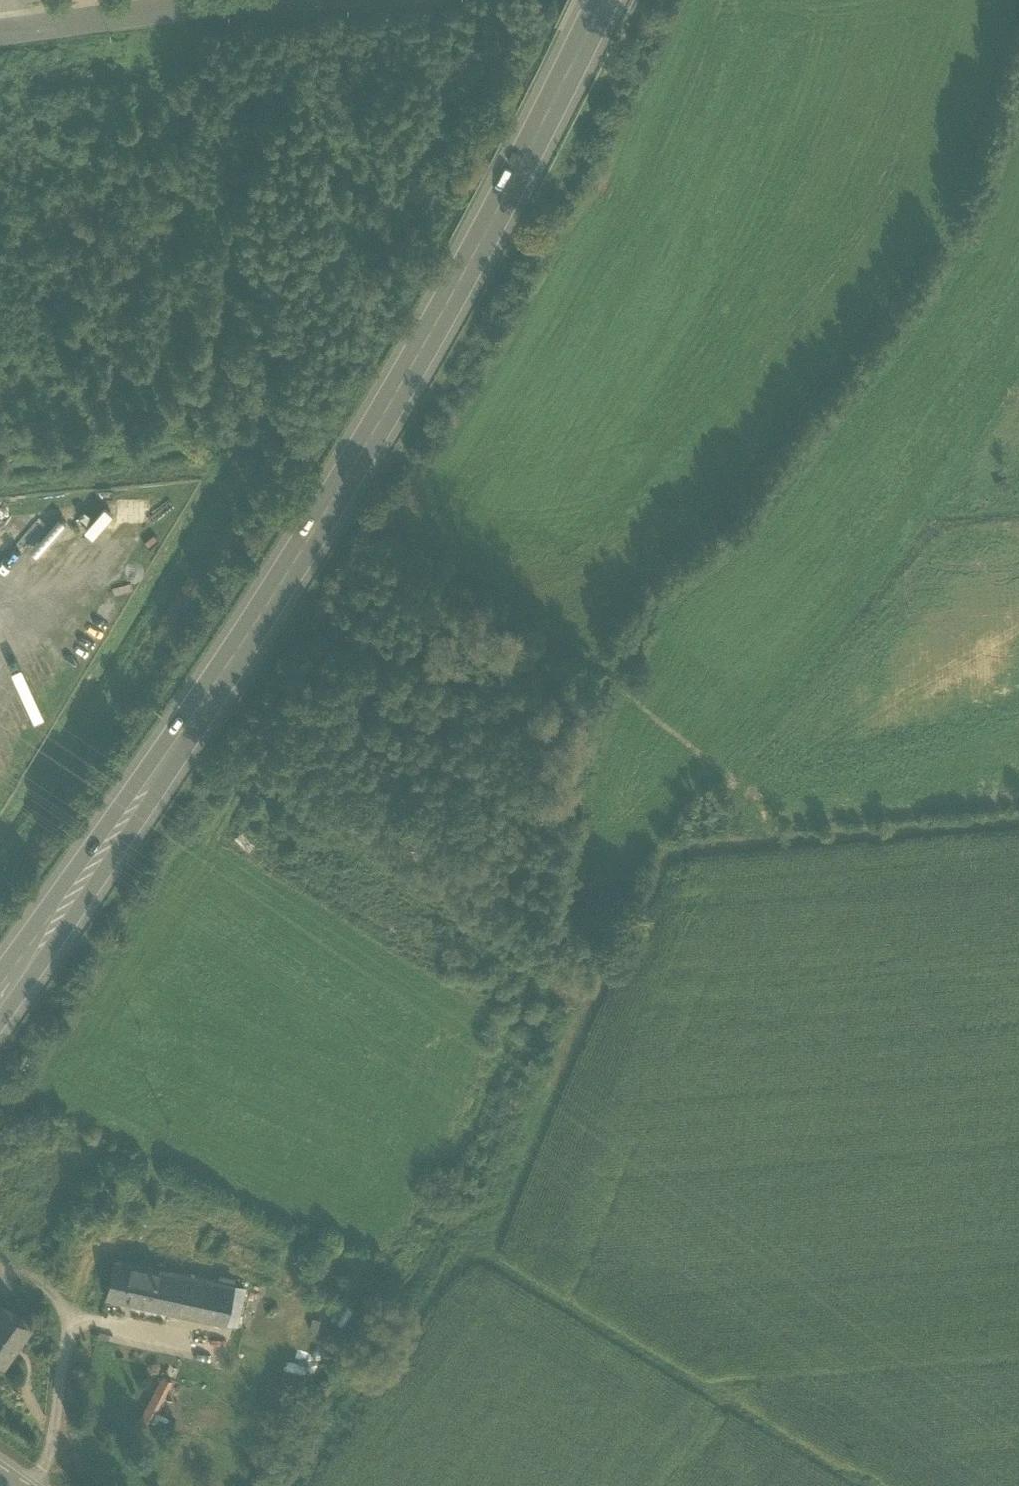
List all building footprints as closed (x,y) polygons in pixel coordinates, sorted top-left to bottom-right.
[(0,518),(0,549),(25,521),(18,514),(8,525),(0,518)] [(158,1267),(115,1257),(106,1297),(154,1307),(160,1281),(156,1280),(158,1267)] [(235,1284),(158,1267),(156,1280),(160,1281),(154,1307),(226,1324),(235,1284)] [(2,1305),(0,1308),(0,1363),(3,1365),(32,1326),(2,1305)]
